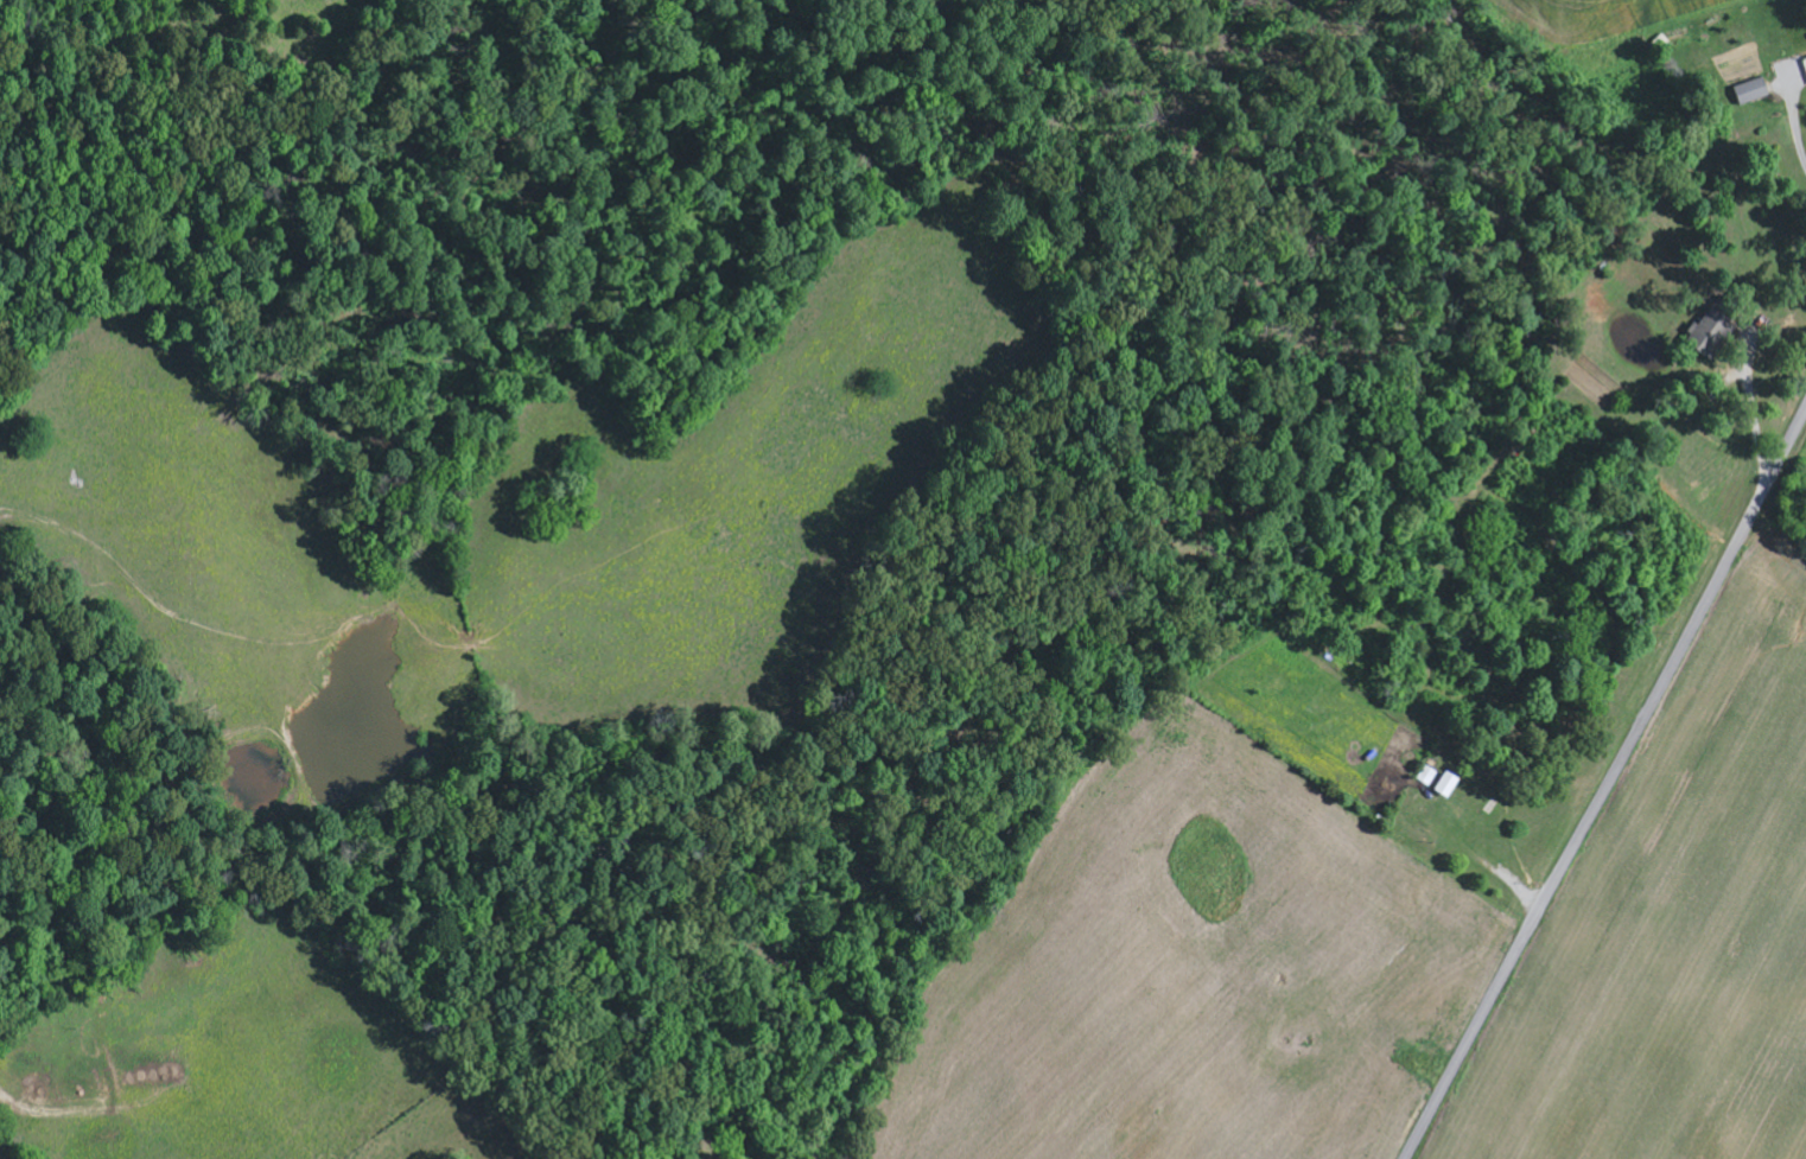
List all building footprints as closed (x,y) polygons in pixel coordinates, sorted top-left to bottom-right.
[(1736,108),(1768,95),(1761,77),(1729,90),(1736,108)] [(1725,332),(1705,314),(1679,342),(1699,360),(1725,332)] [(1440,790),(1453,799),(1465,781),(1452,772),(1440,790)]
